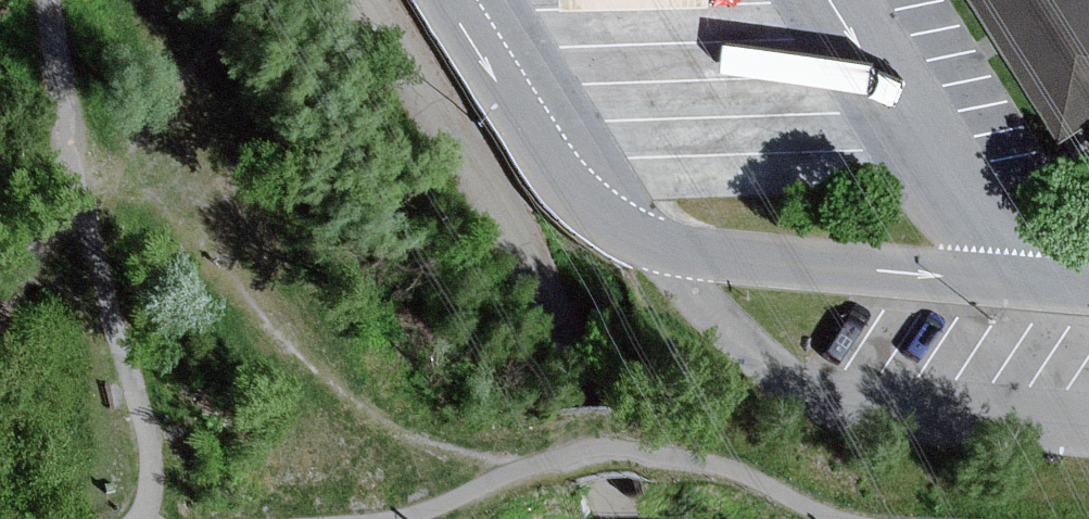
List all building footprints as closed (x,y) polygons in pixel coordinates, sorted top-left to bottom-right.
[(1088,148),(1088,0),(961,0),(1059,166),(1088,148)]
